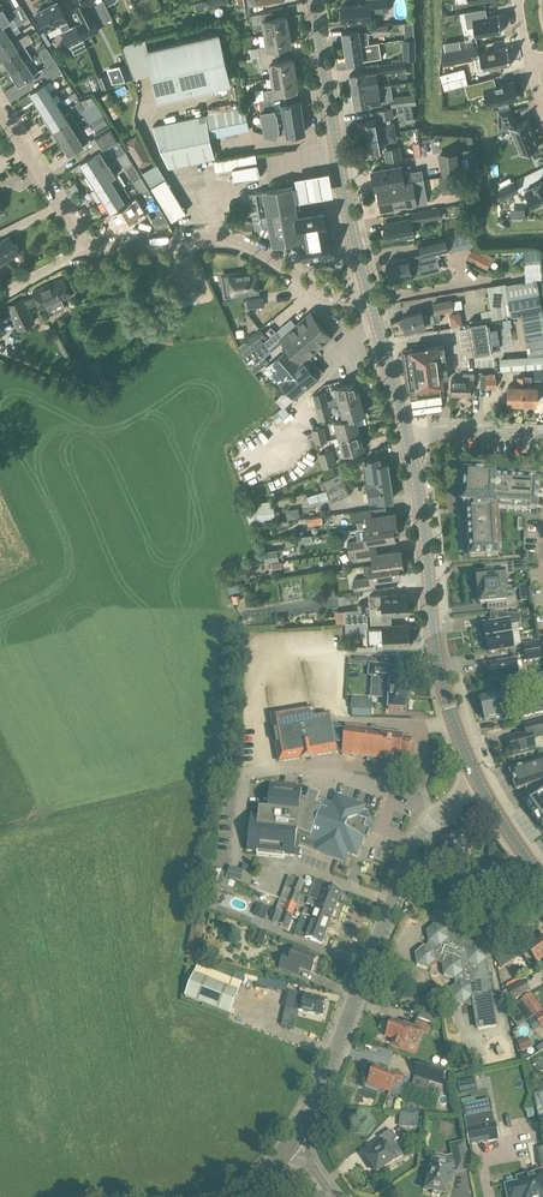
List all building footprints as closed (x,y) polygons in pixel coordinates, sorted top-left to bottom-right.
[(77,10),(83,22),(77,25),(83,38),(99,30),(87,5),(94,2),(93,0),(72,0),(77,10)] [(216,6),(214,0),(205,0),(203,1),(206,9),(216,6)] [(340,9),(341,15),(342,15),(342,20),(371,18),(371,11),(388,10),(387,0),(368,0),(368,4),(341,5),(342,9),(340,9)] [(58,1),(37,12),(47,31),(60,24),(64,32),(63,32),(70,45),(71,44),(75,52),(87,45),(83,38),(77,25),(71,28),(67,20),(68,20),(58,1)] [(21,5),(15,8),(24,22),(29,18),(21,5)] [(241,6),(236,7),(237,16),(252,14),(250,5),(241,6)] [(4,25),(14,19),(10,13),(8,14),(4,8),(0,10),(0,27),(4,25)] [(15,8),(10,12),(10,13),(14,19),(18,25),(24,22),(15,8)] [(482,9),(465,11),(468,26),(474,25),(476,36),(502,32),(499,14),(483,17),(482,9)] [(273,11),(252,14),(253,24),(264,22),(266,34),(289,30),(287,16),(274,18),(273,11)] [(388,24),(372,25),(373,34),(389,33),(388,24)] [(0,27),(0,44),(11,37),(4,25),(0,27)] [(358,29),(343,32),(345,47),(369,43),(368,32),(359,33),(358,29)] [(267,45),(257,47),(258,57),(280,53),(279,46),(292,44),(289,30),(266,34),(267,45)] [(0,44),(0,52),(4,58),(24,46),(40,36),(37,31),(31,35),(29,33),(14,42),(11,37),(0,44)] [(220,34),(149,49),(159,96),(230,81),(220,34)] [(369,43),(345,47),(348,63),(382,58),(381,51),(389,50),(390,55),(398,54),(397,50),(403,49),(404,49),(403,39),(380,43),(380,42),(370,44),(369,43)] [(44,41),(37,46),(41,52),(48,48),(44,41)] [(476,45),(455,49),(457,59),(474,56),(477,71),(511,64),(508,47),(477,53),(476,45)] [(24,46),(4,58),(12,71),(31,59),(32,58),(24,46)] [(404,49),(403,49),(403,59),(414,59),(414,58),(414,48),(404,49)] [(280,53),(258,57),(260,67),(271,65),(273,76),(296,73),(294,59),(281,61),(280,53)] [(31,59),(12,71),(20,83),(38,71),(31,59)] [(55,60),(42,68),(46,74),(59,66),(55,60)] [(406,60),(378,64),(380,75),(397,72),(398,75),(402,78),(408,77),(407,70),(406,60)] [(129,64),(115,69),(119,82),(133,77),(129,64)] [(59,66),(46,74),(50,80),(63,72),(59,66)] [(348,82),(348,84),(348,87),(349,89),(352,89),(352,90),(367,88),(378,86),(376,72),(365,73),(365,72),(350,74),(351,81),(348,82)] [(263,89),(256,91),(257,102),(265,100),(265,99),(273,98),(287,96),(286,89),(298,87),(296,73),(273,76),(274,88),(263,89)] [(102,90),(111,87),(106,74),(97,77),(102,90)] [(494,77),(473,82),(477,95),(486,93),(490,105),(517,97),(513,81),(503,84),(502,83),(496,85),(494,77)] [(46,82),(31,91),(39,104),(53,95),(53,94),(58,91),(55,87),(50,90),(46,82)] [(367,88),(352,90),(355,106),(370,103),(369,100),(377,98),(378,104),(388,102),(388,97),(392,96),(390,84),(378,86),(367,88)] [(76,91),(69,96),(72,100),(79,96),(76,91)] [(110,91),(100,97),(113,119),(124,112),(110,91)] [(53,95),(39,104),(46,117),(61,107),(53,95)] [(96,102),(91,96),(78,101),(84,110),(96,102)] [(403,96),(391,98),(392,107),(404,105),(403,96)] [(265,101),(260,101),(262,110),(264,122),(303,116),(301,100),(283,103),(284,111),(276,113),(275,108),(273,98),(265,99),(265,100),(265,101)] [(101,116),(103,115),(96,102),(84,110),(82,111),(90,124),(93,122),(101,116)] [(61,107),(46,117),(54,129),(74,116),(71,111),(66,115),(61,107)] [(245,107),(153,125),(168,167),(213,158),(209,137),(249,129),(245,107)] [(510,107),(499,111),(499,131),(510,127),(520,153),(521,154),(539,146),(538,146),(528,121),(528,120),(517,124),(510,107)] [(391,108),(377,110),(379,119),(393,116),(391,108)] [(74,116),(54,129),(62,141),(81,128),(82,128),(75,116),(74,116)] [(106,124),(101,116),(93,122),(98,129),(106,124)] [(303,116),(264,122),(265,133),(277,136),(280,127),(287,126),(288,134),(306,131),(303,116)] [(377,119),(358,123),(361,138),(394,131),(393,124),(378,127),(377,119)] [(111,127),(98,135),(101,141),(115,133),(111,127)] [(136,160),(148,154),(134,127),(121,133),(136,160)] [(81,128),(62,141),(69,154),(89,141),(81,128)] [(394,131),(361,138),(364,153),(382,150),(381,141),(386,140),(387,141),(390,141),(391,139),(396,138),(394,131)] [(115,133),(101,141),(105,147),(118,139),(115,133)] [(399,146),(385,149),(387,161),(402,159),(399,146)] [(100,150),(81,162),(89,174),(108,162),(100,150)] [(126,151),(118,156),(125,169),(134,163),(126,151)] [(439,153),(442,176),(463,172),(460,152),(452,153),(452,151),(439,153)] [(255,154),(213,162),(215,171),(232,168),(234,181),(259,176),(255,154)] [(108,162),(89,174),(96,187),(116,174),(109,162),(108,162)] [(373,177),(371,179),(372,183),(375,184),(376,190),(378,190),(378,189),(396,186),(395,184),(424,179),(424,177),(412,179),(412,175),(404,176),(402,166),(372,171),(373,177)] [(138,171),(131,175),(134,180),(141,176),(138,171)] [(331,171),(297,177),(300,201),(335,195),(331,171)] [(463,173),(463,172),(442,176),(440,177),(442,194),(464,191),(462,174),(463,173)] [(116,174),(96,187),(104,199),(124,186),(116,174)] [(134,180),(142,192),(148,188),(141,176),(134,180)] [(165,178),(152,186),(172,220),(186,211),(165,178)] [(378,189),(378,190),(382,210),(430,201),(426,180),(425,181),(424,179),(395,184),(396,186),(378,189)] [(92,180),(82,186),(87,194),(97,188),(92,180)] [(513,181),(500,188),(501,199),(518,191),(513,181)] [(526,191),(534,207),(542,202),(542,203),(542,182),(542,181),(534,185),(534,186),(535,186),(535,187),(526,191)] [(68,192),(75,203),(83,197),(76,186),(68,192)] [(124,186),(104,199),(112,211),(132,198),(124,186)] [(292,186),(256,192),(262,226),(276,233),(277,242),(289,240),(303,248),(305,257),(332,252),(324,211),(297,216),(292,186)] [(142,192),(132,198),(112,211),(119,224),(144,208),(153,222),(165,215),(148,188),(142,192)] [(428,210),(413,212),(414,221),(441,217),(440,208),(428,210)] [(385,228),(384,229),(385,235),(387,235),(388,240),(414,235),(411,218),(384,223),(385,228)] [(236,221),(236,231),(243,231),(243,232),(252,232),(252,221),(244,221),(236,221)] [(447,272),(463,269),(456,233),(449,235),(447,227),(416,233),(418,248),(441,244),(447,272)] [(20,252),(10,236),(0,242),(0,264),(20,252)] [(525,263),(542,262),(541,249),(540,249),(539,248),(536,247),(534,247),(524,248),(525,263)] [(473,249),(468,259),(481,266),(487,256),(473,249)] [(415,257),(388,264),(392,280),(419,274),(415,257)] [(256,270),(230,274),(233,295),(258,292),(256,270)] [(22,298),(7,305),(18,329),(33,322),(27,309),(39,304),(41,309),(72,296),(64,277),(33,290),(35,295),(23,300),(22,298)] [(507,283),(508,290),(510,299),(509,299),(513,317),(522,315),(522,312),(542,308),(542,299),(539,278),(509,284),(508,283),(507,283)] [(510,299),(508,290),(507,283),(489,286),(493,308),(483,310),(484,317),(471,319),(472,323),(488,321),(505,318),(513,317),(509,299),(510,299)] [(255,311),(265,303),(259,294),(248,302),(255,311)] [(422,311),(402,317),(406,330),(426,325),(440,320),(438,312),(453,309),(451,300),(434,303),(435,313),(424,317),(422,311)] [(419,302),(398,306),(400,314),(421,309),(419,302)] [(314,309),(281,338),(290,347),(303,360),(304,359),(310,354),(336,332),(314,309)] [(506,325),(505,318),(488,321),(489,328),(497,327),(506,325)] [(125,333),(130,321),(125,319),(120,331),(125,333)] [(492,349),(489,328),(488,321),(472,323),(470,324),(474,351),(492,349)] [(497,327),(489,328),(492,349),(500,347),(497,327)] [(261,328),(237,346),(255,373),(270,361),(265,355),(271,349),(263,339),(267,336),(261,328)] [(520,335),(522,344),(529,343),(528,334),(520,335)] [(444,345),(405,350),(407,369),(444,364),(442,356),(446,355),(444,345)] [(290,347),(268,366),(290,391),(281,399),(286,404),(295,396),(296,397),(319,377),(320,377),(319,376),(324,371),(310,354),(304,359),(303,360),(290,347)] [(501,358),(502,371),(542,368),(542,355),(501,358)] [(444,364),(407,369),(411,397),(423,396),(424,400),(429,400),(429,395),(445,393),(443,383),(446,383),(444,364)] [(452,378),(452,394),(471,395),(471,382),(474,382),(475,373),(464,372),(464,378),(452,378)] [(495,373),(488,373),(487,386),(496,387),(496,378),(494,378),(495,373)] [(538,386),(532,386),(532,376),(524,375),(524,377),(523,377),(523,402),(537,403),(538,386)] [(509,385),(508,402),(523,402),(523,377),(519,377),(518,385),(509,385)] [(356,381),(337,386),(341,402),(361,397),(356,381)] [(325,392),(313,395),(317,409),(329,406),(325,392)] [(341,402),(345,418),(355,415),(355,416),(365,413),(361,397),(341,402)] [(272,415),(277,422),(288,412),(283,406),(272,415)] [(329,406),(317,409),(320,420),(332,416),(329,406)] [(345,418),(336,420),(340,436),(359,431),(355,416),(355,415),(345,418)] [(323,427),(313,430),(316,443),(327,440),(323,427)] [(240,433),(250,443),(255,438),(245,428),(240,433)] [(342,444),(335,446),(337,454),(344,452),(363,447),(359,431),(340,436),(342,444)] [(235,433),(225,443),(230,449),(241,438),(235,433)] [(333,450),(319,454),(322,466),(336,462),(333,450)] [(379,457),(365,459),(368,484),(391,481),(388,463),(380,464),(379,457)] [(342,475),(353,474),(352,463),(341,464),(342,475)] [(340,472),(322,481),(326,489),(344,481),(340,472)] [(461,479),(460,499),(463,500),(463,504),(469,505),(470,512),(460,512),(463,558),(486,556),(486,557),(492,557),(492,556),(498,556),(495,510),(490,510),(490,506),(537,510),(537,504),(538,504),(539,498),(538,498),(539,482),(495,479),(495,477),(465,474),(465,479),(461,479)] [(326,489),(307,494),(309,501),(318,499),(319,501),(330,498),(331,501),(350,493),(344,481),(326,489)] [(369,492),(363,493),(364,500),(378,498),(379,500),(393,498),(391,481),(368,484),(369,492)] [(253,504),(245,507),(246,511),(245,511),(249,523),(257,521),(258,523),(275,520),(271,499),(252,503),(253,504)] [(371,509),(352,512),(353,522),(360,521),(361,527),(369,526),(369,527),(384,525),(385,529),(394,528),(398,527),(395,511),(372,515),(371,509)] [(358,540),(348,542),(350,551),(358,550),(370,548),(369,542),(396,538),(394,528),(385,529),(384,525),(369,527),(369,526),(361,527),(356,528),(358,540)] [(358,550),(359,559),(373,557),(374,563),(374,564),(389,562),(390,566),(399,565),(403,565),(401,549),(377,552),(376,547),(370,548),(358,550)] [(323,558),(324,570),(336,570),(336,558),(323,558)] [(371,577),(354,579),(355,589),(375,586),(374,580),(401,576),(399,565),(390,566),(389,562),(374,564),(374,563),(363,565),(364,572),(370,574),(371,577)] [(490,575),(477,576),(478,591),(506,588),(505,576),(513,575),(512,565),(489,567),(490,575)] [(235,586),(227,588),(229,595),(237,593),(235,586)] [(479,593),(476,593),(477,603),(480,602),(480,605),(493,603),(494,611),(517,609),(516,598),(506,599),(505,588),(506,588),(478,591),(479,591),(479,593)] [(358,593),(338,596),(339,603),(354,601),(354,599),(358,598),(358,593)] [(382,594),(369,595),(370,606),(408,604),(407,593),(382,594)] [(239,594),(232,596),(234,603),(240,602),(239,594)] [(518,602),(518,611),(528,612),(528,602),(518,602)] [(409,614),(408,604),(370,606),(365,606),(365,603),(358,604),(358,609),(345,609),(345,610),(336,611),(337,622),(346,622),(367,621),(367,614),(371,614),(371,624),(392,622),(391,615),(409,614)] [(500,622),(484,625),(487,639),(511,635),(510,626),(520,624),(521,615),(501,614),(500,622)] [(412,627),(409,625),(409,624),(383,625),(383,626),(368,628),(367,621),(346,622),(346,634),(367,633),(368,644),(384,643),(384,644),(410,643),(410,641),(413,638),(412,627)] [(511,635),(487,639),(489,654),(514,649),(511,635)] [(524,654),(541,651),(540,642),(523,645),(524,654)] [(524,654),(525,658),(526,662),(542,660),(541,652),(541,651),(524,654)] [(516,661),(491,665),(494,681),(519,677),(516,661)] [(370,664),(368,676),(393,679),(395,667),(370,664)] [(390,682),(388,710),(406,711),(408,683),(390,682)] [(521,706),(523,718),(542,713),(542,705),(542,700),(540,692),(521,697),(523,705),(521,706)] [(496,697),(481,700),(485,720),(495,718),(497,719),(501,718),(502,716),(510,715),(505,695),(502,695),(501,694),(497,695),(496,697)] [(371,700),(352,699),(351,715),(370,716),(371,700)] [(312,708),(271,715),(279,763),(301,759),(302,760),(314,758),(314,757),(343,752),(342,755),(368,758),(368,762),(375,763),(375,759),(400,763),(400,760),(409,762),(412,739),(403,738),(404,736),(379,732),(380,728),(373,727),(372,731),(346,728),(331,729),(327,718),(314,717),(312,708)] [(508,746),(509,751),(511,751),(513,757),(536,751),(534,742),(536,739),(542,738),(542,722),(524,726),(526,735),(508,739),(510,744),(508,746)] [(503,757),(490,762),(497,780),(510,775),(503,757)] [(510,772),(516,791),(524,788),(532,800),(542,792),(542,761),(510,772)] [(364,807),(337,797),(333,806),(318,800),(319,797),(310,794),(309,797),(302,795),(303,790),(271,786),(268,810),(260,809),(259,817),(251,816),(247,850),(257,852),(257,855),(284,859),(284,855),(295,856),(299,845),(344,862),(347,853),(356,857),(363,838),(367,839),(370,830),(367,829),(370,820),(361,816),(364,807)] [(526,804),(533,814),(531,815),(538,825),(539,824),(542,829),(542,792),(532,800),(526,804)] [(453,840),(444,841),(447,866),(468,864),(465,836),(453,837),(453,840)] [(229,869),(225,879),(248,887),(252,877),(229,869)] [(201,872),(197,882),(215,889),(221,872),(201,872)] [(289,877),(281,900),(287,902),(291,891),(295,879),(289,877)] [(295,879),(291,891),(301,894),(300,896),(308,899),(316,901),(316,902),(326,905),(328,899),(338,902),(342,892),(320,884),(319,886),(317,886),(313,894),(302,890),(305,883),(295,879)] [(470,882),(463,882),(464,890),(487,888),(486,879),(470,881),(470,882)] [(291,891),(287,902),(297,906),(300,896),(301,894),(291,891)] [(308,899),(306,906),(314,909),(313,912),(332,919),(338,902),(328,899),(326,905),(316,902),(316,901),(308,899)] [(281,900),(277,911),(293,917),(297,906),(287,902),(281,900)] [(257,904),(253,915),(264,919),(268,908),(257,904)] [(305,909),(301,919),(309,921),(319,925),(316,931),(326,935),(332,919),(313,912),(305,909)] [(273,922),(289,928),(293,917),(277,911),(273,922)] [(301,919),(295,937),(305,940),(305,939),(322,945),(326,935),(316,931),(319,925),(309,921),(301,919)] [(424,946),(415,954),(417,965),(428,969),(436,962),(442,964),(444,976),(454,980),(455,985),(451,989),(453,1001),(474,1009),(478,1029),(495,1027),(491,998),(495,997),(492,974),(489,975),(483,937),(473,933),(468,937),(436,924),(427,931),(429,943),(427,947),(424,946)] [(263,944),(267,934),(260,931),(256,942),(263,944)] [(522,954),(531,967),(542,958),(542,938),(527,950),(527,951),(522,954)] [(284,956),(279,969),(293,975),(295,968),(311,974),(317,958),(294,950),(291,958),(284,956)] [(508,952),(497,960),(502,967),(513,960),(508,952)] [(196,967),(183,999),(229,1017),(242,985),(196,967)] [(524,982),(507,991),(512,1002),(530,993),(524,982)] [(298,994),(294,1010),(322,1016),(326,1000),(298,994)] [(421,1011),(418,1020),(429,1024),(429,1026),(433,1027),(437,1017),(421,1011)] [(392,1021),(386,1037),(394,1039),(392,1044),(400,1047),(402,1042),(405,1044),(407,1036),(417,1040),(420,1031),(425,1032),(428,1026),(417,1022),(414,1028),(403,1024),(403,1025),(392,1021)] [(521,1061),(528,1057),(525,1052),(518,1056),(521,1061)] [(420,1063),(416,1077),(443,1086),(448,1071),(420,1063)] [(374,1067),(368,1084),(390,1092),(393,1084),(400,1087),(404,1077),(379,1067),(379,1069),(374,1067)] [(452,1083),(463,1081),(462,1074),(451,1075),(452,1083)] [(533,1096),(539,1120),(542,1118),(542,1095),(539,1097),(538,1094),(533,1096)] [(490,1104),(462,1110),(469,1146),(498,1140),(490,1104)] [(400,1116),(399,1129),(417,1130),(418,1117),(400,1116)] [(380,1149),(367,1158),(377,1173),(403,1156),(393,1141),(396,1139),(391,1132),(381,1139),(386,1146),(380,1150),(380,1149)] [(448,1184),(451,1185),(453,1178),(450,1177),(452,1168),(457,1169),(457,1171),(468,1169),(463,1145),(452,1147),(454,1156),(448,1157),(446,1166),(434,1163),(432,1169),(429,1168),(427,1179),(430,1179),(427,1191),(433,1192),(432,1196),(438,1196),(439,1196),(440,1194),(446,1195),(448,1184)] [(505,1185),(507,1196),(542,1196),(542,1172),(517,1178),(518,1182),(505,1185)]
